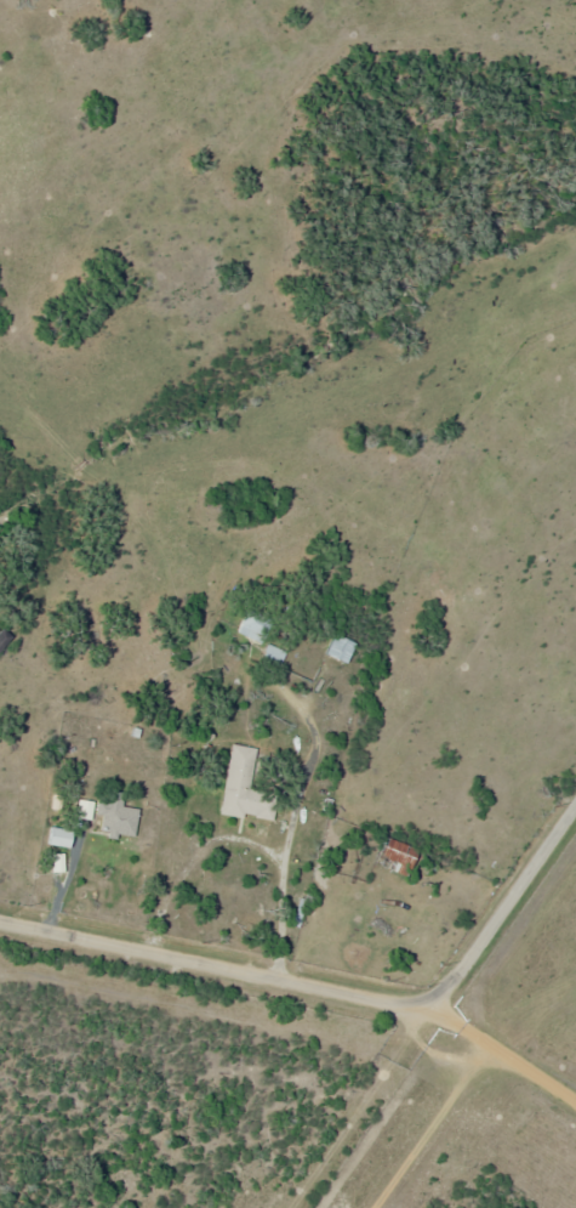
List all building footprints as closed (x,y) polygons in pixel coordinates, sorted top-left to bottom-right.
[(222,629),(232,606),(262,618),(255,637),(275,652),(272,663),(257,658),(262,645),(222,629)] [(359,645),(339,634),(328,655),(349,665),(359,645)] [(315,656),(325,635),(347,646),(337,667),(315,656)] [(263,661),(281,669),(289,651),(271,644),(263,661)] [(222,745),(275,754),(266,822),(212,815),(222,745)] [(313,810),(315,798),(326,800),(324,812),(313,810)] [(94,823),(96,803),(82,801),(80,822),(94,823)] [(95,826),(99,801),(132,809),(126,835),(113,833),(104,840),(103,832),(95,826)] [(68,818),(70,803),(85,805),(82,822),(68,818)] [(39,840),(42,824),(65,830),(61,846),(39,840)] [(51,846),(81,853),(85,834),(55,827),(51,846)] [(364,867),(372,838),(406,847),(398,877),(364,867)]
